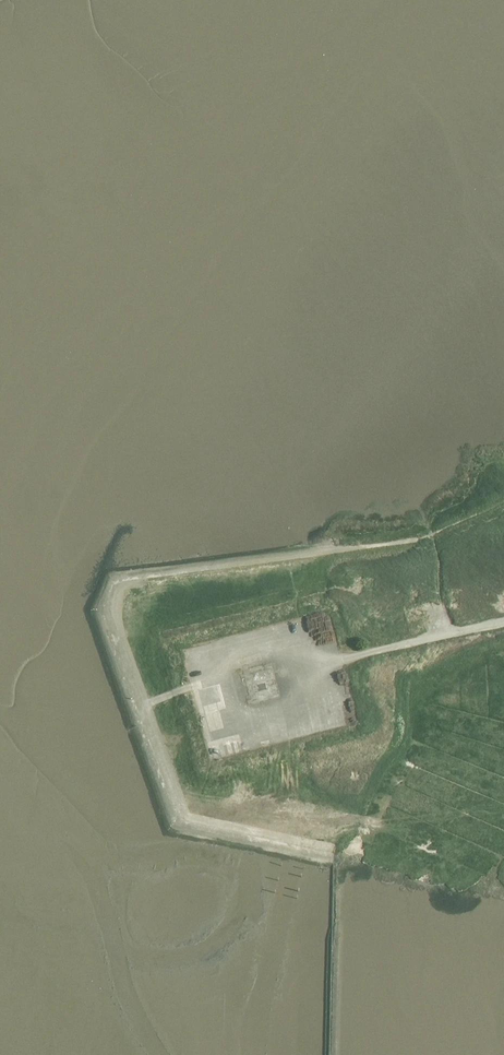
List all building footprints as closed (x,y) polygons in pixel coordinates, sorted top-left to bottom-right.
[(280,698),(272,668),(244,675),(252,706),(280,698)] [(348,719),(336,722),(337,728),(350,725),(348,719)]
